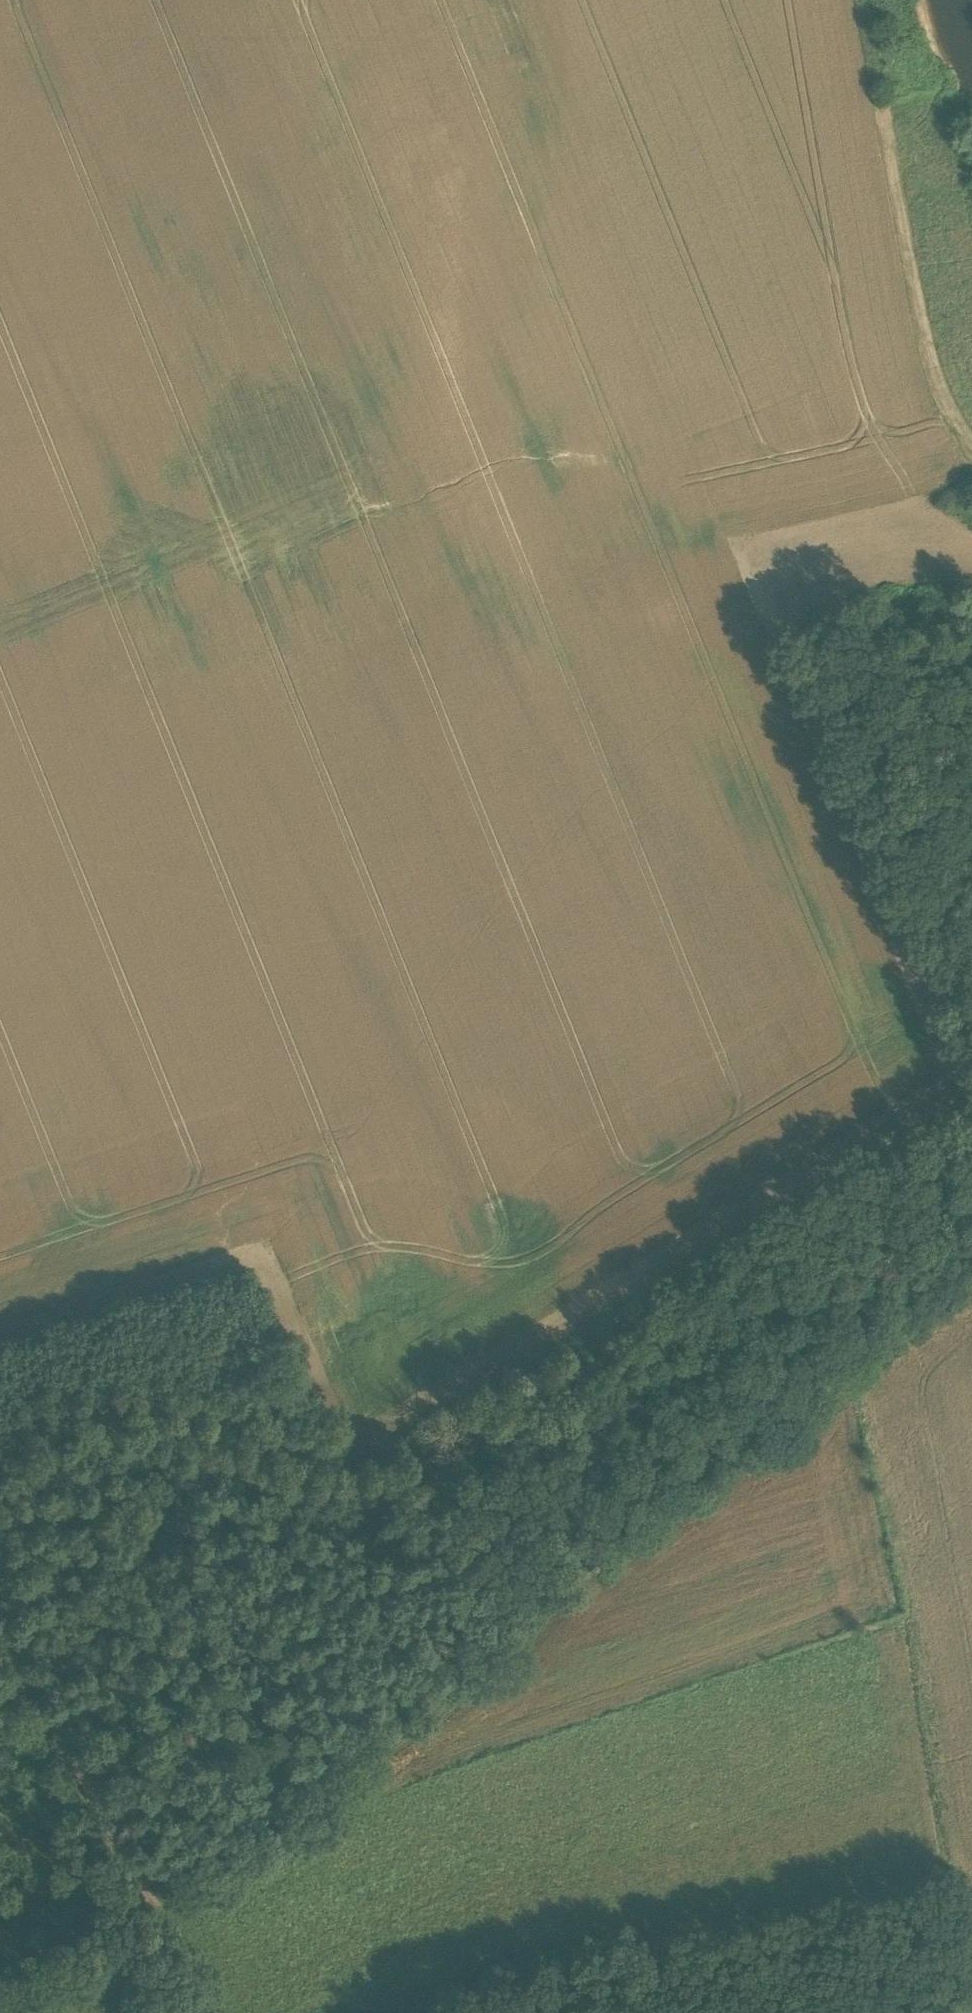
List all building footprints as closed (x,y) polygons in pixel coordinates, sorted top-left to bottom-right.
[(36,1928),(22,1931),(24,1942),(38,1940),(36,1928)]
